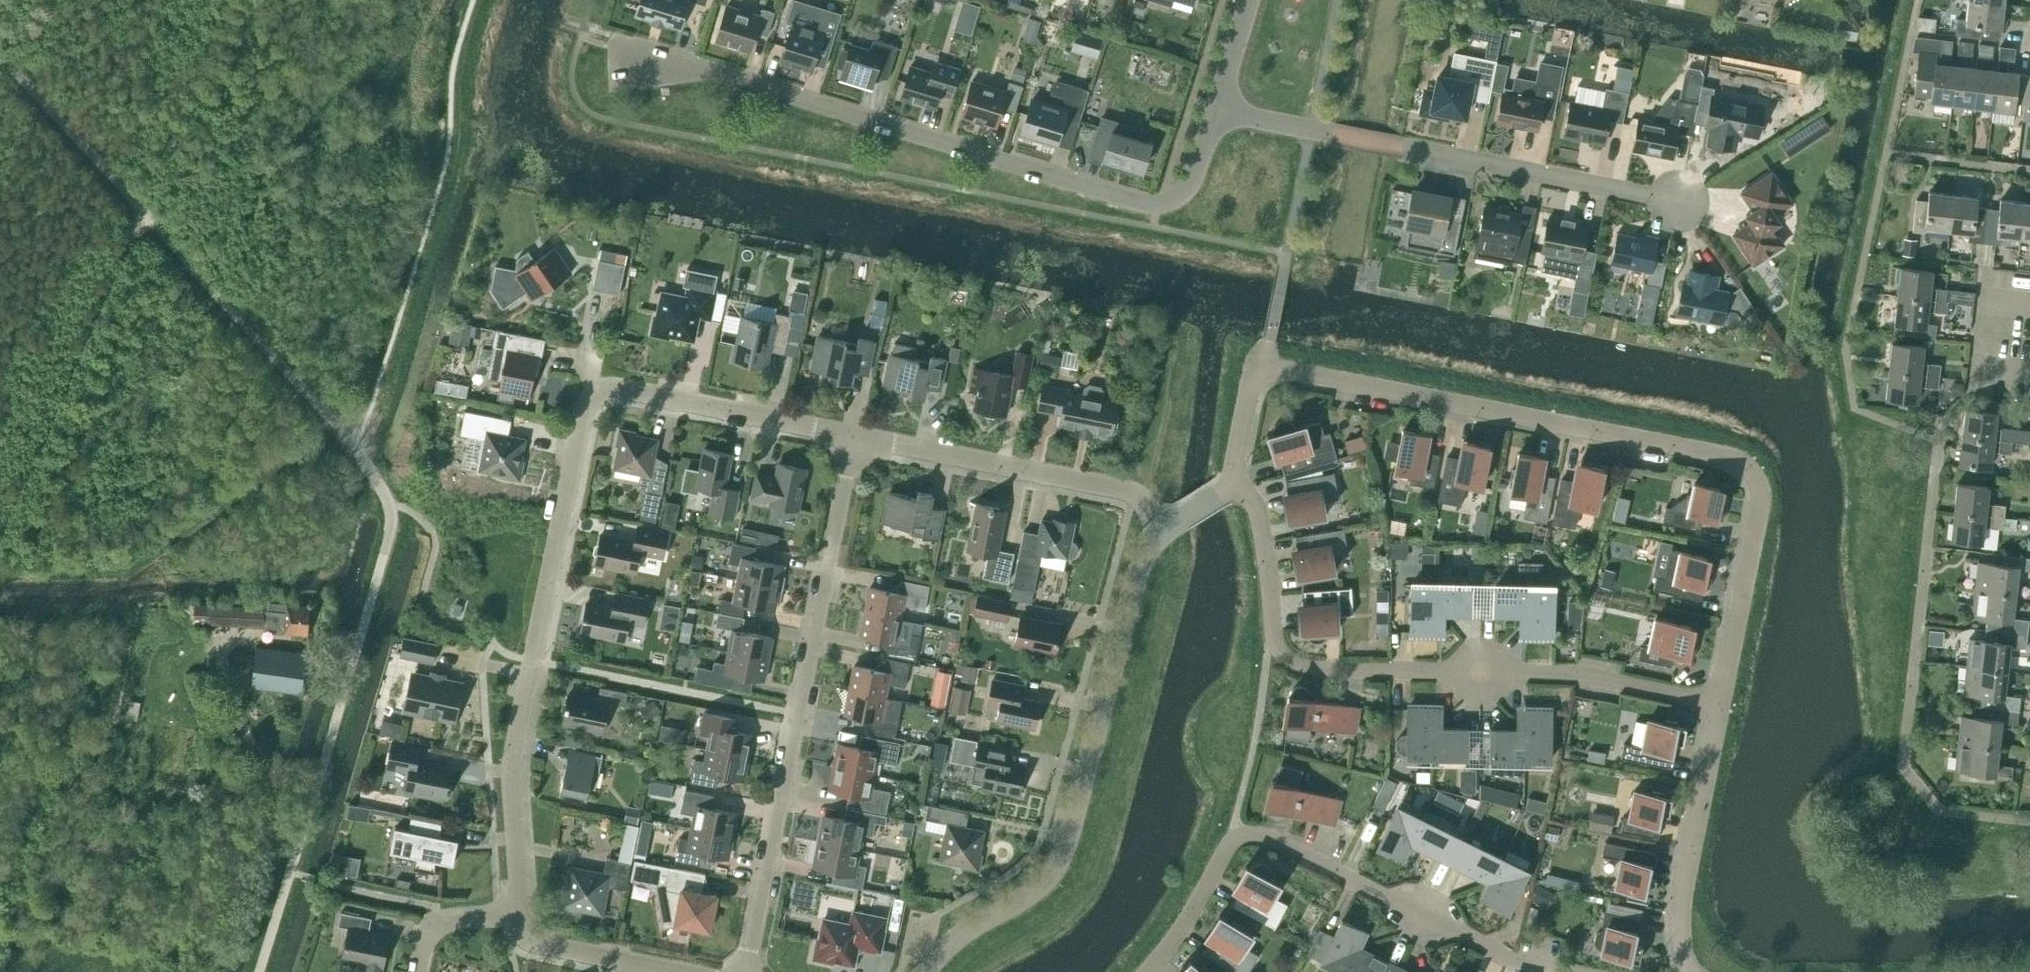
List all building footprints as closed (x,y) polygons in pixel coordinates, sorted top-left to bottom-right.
[(665,24),(680,28),(689,0),(641,0),(637,15),(652,20),(652,22),(664,26),(665,24)] [(797,64),(813,69),(814,63),(826,67),(842,13),(800,0),(793,0),(786,23),(793,25),(781,63),(795,67),(797,64)] [(1133,11),(1141,14),(1145,2),(1138,0),(1137,0),(1133,11)] [(1848,4),(1855,10),(1863,7),(1865,0),(1849,0),(1848,4)] [(1967,19),(1958,18),(1956,34),(1982,38),(1984,26),(2002,28),(2004,4),(1973,0),(1969,0),(1967,19)] [(960,13),(977,18),(981,7),(964,2),(960,13)] [(717,38),(716,39),(752,50),(752,49),(757,31),(768,34),(776,11),(764,8),(761,15),(727,5),(717,38)] [(1837,38),(1857,42),(1859,30),(1845,17),(1841,16),(1837,38)] [(1489,41),(1486,55),(1497,58),(1503,28),(1492,26),(1489,41)] [(1104,38),(1077,30),(1071,50),(1098,58),(1104,38)] [(1915,35),(1913,43),(1920,44),(1914,94),(1932,96),(1931,101),(1952,103),(1956,65),(1948,64),(1949,52),(1953,52),(1955,40),(1915,35)] [(844,68),(842,77),(872,86),(876,74),(889,78),(899,46),(876,39),(870,49),(850,43),(848,50),(842,47),(836,66),(844,68)] [(1959,41),(1958,53),(1972,55),(1974,42),(1959,41)] [(1993,57),(1994,45),(1980,43),(1978,56),(1977,67),(1972,106),(1993,108),(1998,70),(1988,68),(1990,57),(1993,57)] [(2000,46),(1999,58),(2013,60),(2015,47),(2000,46)] [(1436,92),(1432,91),(1428,112),(1448,116),(1448,112),(1466,115),(1471,89),(1490,92),(1496,60),(1456,52),(1451,77),(1440,74),(1436,92)] [(1504,92),(1498,121),(1538,129),(1541,117),(1542,111),(1554,113),(1559,86),(1563,65),(1540,61),(1536,81),(1515,77),(1513,88),(1505,87),(1504,92)] [(902,95),(902,94),(902,96),(937,107),(938,105),(937,105),(942,88),(954,91),(961,68),(940,62),(936,73),(911,66),(902,95)] [(1977,67),(1956,65),(1952,103),(1972,106),(1977,67)] [(1028,70),(1015,66),(1011,77),(1024,81),(1028,70)] [(1618,66),(1615,77),(1632,81),(1635,69),(1618,66)] [(2019,72),(1998,70),(1993,108),(2015,110),(2016,104),(2019,73),(2019,72)] [(1700,99),(1703,84),(1705,75),(1690,72),(1688,82),(1685,96),(1700,99)] [(2029,74),(2019,73),(2016,104),(2024,104),(2025,104),(2029,74)] [(1010,81),(1008,90),(973,80),(962,114),(975,118),(975,119),(984,122),(985,121),(998,125),(1003,108),(1016,112),(1024,85),(1010,81)] [(1033,99),(1024,130),(1041,135),(1040,138),(1057,143),(1066,116),(1080,121),(1079,125),(1080,125),(1090,90),(1089,91),(1057,81),(1050,104),(1033,99)] [(1572,101),(1565,134),(1605,142),(1610,120),(1624,122),(1630,91),(1607,87),(1607,91),(1578,85),(1575,102),(1572,101)] [(1696,122),(1713,126),(1710,142),(1735,148),(1739,131),(1759,135),(1765,105),(1714,95),(1715,87),(1703,85),(1696,122)] [(1654,120),(1640,117),(1634,148),(1674,156),(1679,131),(1693,134),(1699,102),(1679,98),(1670,96),(1654,118),(1654,120)] [(1102,118),(1092,154),(1143,170),(1152,143),(1131,136),(1134,127),(1102,118)] [(1816,120),(1796,132),(1805,146),(1824,133),(1816,120)] [(1748,214),(1752,221),(1735,233),(1755,263),(1785,243),(1773,225),(1781,220),(1776,213),(1793,201),(1773,171),(1743,191),(1755,208),(1748,214)] [(1451,199),(1414,191),(1407,222),(1412,223),(1408,244),(1456,254),(1462,221),(1448,218),(1451,199)] [(1927,226),(1950,229),(1954,194),(1930,191),(1930,200),(1919,199),(1919,197),(1918,197),(1914,230),(1926,231),(1927,226)] [(1950,229),(1970,231),(1969,240),(1985,242),(1989,207),(1977,206),(1978,196),(1954,194),(1950,229)] [(2001,208),(1989,207),(1985,242),(2002,244),(2002,235),(2022,237),(2026,202),(2002,199),(2001,208)] [(2026,202),(2022,237),(2029,238),(2029,202),(2026,202)] [(1523,213),(1486,206),(1476,256),(1477,257),(1478,253),(1526,262),(1534,226),(1521,223),(1523,213)] [(1541,271),(1589,281),(1592,281),(1597,252),(1584,249),(1588,226),(1574,223),(1575,220),(1564,218),(1564,221),(1549,218),(1543,251),(1545,251),(1541,271)] [(1618,232),(1612,262),(1614,262),(1613,266),(1615,269),(1624,271),(1627,269),(1628,265),(1651,270),(1648,282),(1644,282),(1636,321),(1652,325),(1661,285),(1662,285),(1667,262),(1656,259),(1660,237),(1644,233),(1643,237),(1618,232)] [(1903,254),(1915,256),(1917,239),(1905,237),(1903,254)] [(528,292),(533,299),(572,272),(555,248),(536,260),(529,251),(518,258),(512,291),(517,299),(528,292)] [(628,254),(602,248),(599,259),(594,289),(620,294),(626,264),(628,254)] [(1531,254),(1529,266),(1536,267),(1537,262),(1540,263),(1542,257),(1531,254)] [(1442,259),(1439,276),(1453,279),(1457,262),(1442,259)] [(1974,303),(1975,292),(1950,288),(1931,286),(1933,271),(1902,267),(1898,294),(1948,300),(1974,303)] [(1744,318),(1757,309),(1742,286),(1733,292),(1718,288),(1720,275),(1691,269),(1688,283),(1684,282),(1678,313),(1724,322),(1726,308),(1738,310),(1744,318)] [(656,316),(653,333),(670,336),(670,334),(694,338),(698,315),(710,318),(716,291),(690,286),(687,298),(664,294),(659,317),(656,316)] [(789,309),(804,312),(808,293),(793,290),(789,309)] [(1898,294),(1895,322),(1894,332),(1936,337),(1937,324),(1927,323),(1928,310),(1947,312),(1948,300),(1898,294)] [(775,323),(744,317),(735,360),(766,366),(770,350),(774,347),(786,349),(793,316),(777,313),(775,323)] [(873,314),(871,326),(883,328),(885,316),(873,314)] [(454,321),(450,341),(470,345),(470,341),(476,342),(480,326),(454,321)] [(534,375),(539,376),(547,339),(497,329),(493,346),(495,346),(488,378),(498,380),(502,381),(499,400),(500,400),(500,398),(514,400),(515,394),(529,396),(527,405),(528,406),(534,375)] [(858,343),(819,336),(812,369),(839,375),(838,380),(852,384),(855,372),(868,374),(875,340),(860,337),(858,343)] [(1893,342),(1890,369),(1940,375),(1942,364),(1923,361),(1924,346),(1893,342)] [(912,390),(911,396),(925,398),(928,387),(941,390),(947,358),(932,355),(930,361),(916,358),(918,347),(895,343),(893,353),(892,353),(885,384),(912,390)] [(959,362),(962,348),(952,346),(950,353),(952,354),(950,360),(959,362)] [(975,368),(970,391),(978,392),(975,408),(1007,414),(1013,383),(1028,386),(1034,355),(1018,352),(1014,375),(975,368)] [(1040,368),(1060,372),(1063,356),(1043,352),(1040,368)] [(1890,369),(1887,398),(1918,401),(1920,386),(1939,388),(1940,375),(1890,369)] [(453,383),(437,379),(435,392),(451,395),(453,383)] [(1954,383),(1952,394),(1963,395),(1964,384),(1954,383)] [(1102,399),(1104,391),(1101,386),(1090,384),(1085,388),(1084,395),(1068,392),(1068,389),(1044,384),(1039,408),(1062,413),(1060,426),(1112,436),(1118,402),(1102,399)] [(1963,435),(2029,442),(2029,431),(2014,429),(1996,427),(1997,412),(1995,411),(1996,402),(1980,400),(1979,410),(1966,408),(1963,435)] [(466,410),(461,435),(486,440),(480,470),(503,474),(502,477),(522,481),(525,462),(522,461),(527,438),(494,432),(497,416),(466,410)] [(1281,460),(1285,473),(1322,462),(1337,458),(1337,459),(1338,458),(1330,432),(1326,433),(1322,420),(1298,428),(1297,426),(1296,424),(1293,421),(1290,420),(1286,419),(1280,420),(1276,424),(1275,425),(1274,427),(1273,429),(1273,435),(1269,436),(1276,461),(1281,460)] [(615,468),(641,473),(638,489),(663,494),(668,466),(654,464),(659,439),(636,434),(637,431),(620,428),(617,445),(619,445),(615,468)] [(1412,482),(1434,486),(1440,454),(1427,452),(1431,435),(1404,430),(1402,443),(1388,440),(1384,458),(1398,461),(1396,469),(1414,472),(1412,482)] [(1363,435),(1344,440),(1348,453),(1367,448),(1363,435)] [(2012,441),(2029,443),(2029,442),(1963,435),(1960,463),(1969,464),(1969,468),(1984,470),(1984,471),(1989,472),(1990,466),(1991,466),(1993,451),(2011,453),(2012,441)] [(1440,500),(1462,504),(1466,483),(1484,486),(1486,473),(1489,474),(1491,464),(1488,463),(1491,446),(1464,441),(1461,458),(1448,456),(1440,500)] [(688,469),(684,489),(698,492),(699,488),(715,491),(711,513),(734,517),(739,490),(726,487),(732,453),(706,448),(701,472),(688,469)] [(1512,492),(1509,506),(1527,510),(1525,516),(1543,520),(1547,520),(1556,477),(1543,475),(1547,457),(1520,452),(1517,469),(1514,468),(1512,478),(1515,479),(1512,492)] [(425,455),(422,468),(435,470),(438,458),(425,455)] [(1324,474),(1322,462),(1285,473),(1285,474),(1286,480),(1288,494),(1284,495),(1288,521),(1326,514),(1324,501),(1339,498),(1334,471),(1333,472),(1324,474)] [(757,473),(752,498),(772,502),(772,503),(799,509),(807,468),(780,463),(777,477),(757,473)] [(1575,481),(1563,478),(1554,522),(1576,526),(1580,505),(1598,508),(1600,496),(1603,496),(1605,486),(1602,485),(1606,469),(1579,464),(1575,481)] [(1724,500),(1726,489),(1696,482),(1694,494),(1690,493),(1672,507),(1667,506),(1664,520),(1702,528),(1704,515),(1725,520),(1729,502),(1724,500)] [(2005,516),(2006,504),(1988,502),(1990,486),(1958,482),(1955,510),(2005,516)] [(908,527),(912,534),(939,540),(945,508),(931,506),(933,494),(918,491),(917,497),(891,491),(884,522),(908,527)] [(661,526),(674,528),(679,504),(666,501),(661,526)] [(994,506),(978,502),(968,548),(988,552),(984,576),(1009,582),(1015,552),(999,549),(1007,512),(994,509),(994,506)] [(2018,518),(2005,517),(2005,516),(1955,510),(1952,538),(1984,542),(1985,526),(2004,528),(2017,530),(2018,518)] [(1025,530),(1013,586),(1011,598),(1032,602),(1043,553),(1069,558),(1072,558),(1076,557),(1078,554),(1080,551),(1080,548),(1078,544),(1075,542),(1072,540),(1076,522),(1055,518),(1055,521),(1043,519),(1040,533),(1025,530)] [(1486,527),(1474,525),(1473,533),(1484,535),(1486,527)] [(596,564),(637,572),(641,552),(663,556),(668,532),(641,526),(638,541),(602,534),(596,564)] [(757,542),(760,530),(743,527),(740,539),(757,543),(757,542)] [(1293,550),(1297,576),(1335,570),(1333,557),(1349,554),(1344,527),(1343,527),(1343,528),(1297,536),(1297,534),(1296,535),(1298,549),(1293,550)] [(760,530),(757,542),(777,546),(780,535),(760,530)] [(757,547),(734,542),(730,562),(742,564),(738,579),(781,588),(786,565),(755,559),(757,547)] [(1408,544),(1389,544),(1392,559),(1407,559),(1407,545),(1408,544)] [(1707,556),(1672,548),(1666,578),(1658,576),(1655,589),(1681,594),(1682,593),(1680,593),(1682,582),(1706,587),(1706,586),(1710,588),(1712,578),(1714,570),(1710,568),(1711,562),(1712,557),(1707,556)] [(703,568),(705,556),(696,554),(694,566),(703,568)] [(2019,569),(2029,570),(2029,557),(2006,555),(2005,565),(1978,562),(1975,588),(2016,592),(2019,569)] [(1482,562),(1474,562),(1474,575),(1482,575),(1482,562)] [(1600,570),(1596,588),(1606,590),(1610,572),(1600,570)] [(776,610),(781,588),(738,579),(734,601),(722,598),(720,611),(743,616),(746,604),(776,610)] [(866,611),(901,618),(904,605),(926,609),(928,598),(930,585),(902,579),(899,592),(870,587),(866,611)] [(1437,614),(1437,584),(1412,584),(1410,633),(1436,634),(1437,614)] [(1437,614),(1471,614),(1472,585),(1437,584),(1437,614)] [(1530,586),(1496,585),(1495,615),(1529,616),(1530,586)] [(1301,631),(1306,631),(1306,634),(1308,636),(1308,638),(1312,640),(1315,642),(1317,642),(1319,642),(1320,642),(1322,641),(1326,639),(1328,636),(1330,633),(1330,631),(1330,629),(1340,628),(1338,615),(1354,614),(1352,586),(1351,586),(1351,587),(1304,591),(1304,590),(1303,590),(1304,604),(1299,604),(1301,631)] [(1530,586),(1529,616),(1529,636),(1555,636),(1556,587),(1530,586)] [(2028,632),(2029,620),(2014,618),(2016,592),(1975,588),(1972,616),(1988,618),(1986,628),(2028,632)] [(1377,602),(1389,602),(1389,590),(1377,589),(1377,602)] [(612,607),(588,602),(582,631),(626,640),(629,622),(644,625),(649,598),(615,591),(612,607)] [(1012,601),(978,594),(978,596),(972,595),(968,612),(974,613),(974,615),(1008,622),(1012,601)] [(1585,622),(1588,598),(1574,596),(1571,620),(1585,622)] [(286,632),(309,634),(311,606),(265,602),(265,606),(264,626),(286,628),(286,632)] [(682,606),(666,603),(664,618),(680,621),(682,606)] [(208,624),(264,626),(265,606),(208,604),(208,624)] [(899,631),(901,618),(866,611),(861,635),(890,640),(888,653),(916,659),(921,635),(899,631)] [(734,629),(730,651),(769,658),(773,637),(743,631),(746,617),(719,612),(717,625),(734,629)] [(1022,616),(1016,645),(1056,653),(1062,624),(1022,616)] [(1693,639),(1695,627),(1656,618),(1649,648),(1641,646),(1638,659),(1672,666),(1672,665),(1664,663),(1666,652),(1694,658),(1698,640),(1693,639)] [(688,642),(692,629),(682,627),(680,640),(688,642)] [(2010,646),(2026,648),(2028,632),(1986,628),(1985,641),(1970,639),(1967,664),(2008,669),(2010,646)] [(952,630),(948,648),(958,651),(962,632),(952,630)] [(406,638),(403,655),(433,661),(436,645),(406,638)] [(252,686),(303,693),(308,652),(257,646),(256,657),(247,656),(245,674),(246,674),(254,675),(252,686)] [(698,667),(695,680),(730,687),(733,674),(765,680),(769,658),(730,651),(727,665),(715,663),(698,667)] [(889,683),(906,686),(910,662),(887,658),(884,670),(855,665),(850,689),(886,696),(889,683)] [(977,683),(980,667),(958,663),(956,674),(963,676),(962,680),(977,683)] [(1989,706),(2020,710),(2021,696),(2005,695),(2008,669),(1967,664),(1964,693),(1982,695),(1980,705),(1989,706)] [(407,710),(454,719),(461,684),(414,674),(407,710)] [(1000,706),(998,719),(1036,727),(1041,701),(1020,697),(1023,685),(994,679),(988,704),(1000,706)] [(954,704),(971,708),(976,684),(959,680),(954,704)] [(1289,722),(1286,740),(1310,743),(1312,726),(1356,732),(1360,707),(1312,699),(1313,697),(1312,693),(1311,692),(1310,690),(1309,689),(1306,686),(1302,686),(1300,686),(1298,686),(1296,687),(1294,688),(1292,690),(1290,694),(1290,696),(1286,721),(1289,722)] [(610,702),(626,705),(629,693),(601,687),(599,699),(570,693),(563,723),(604,731),(610,702)] [(945,706),(948,691),(933,688),(930,703),(945,706)] [(881,720),(886,696),(850,689),(846,714),(874,719),(872,732),(896,737),(898,723),(881,720)] [(130,699),(127,717),(139,720),(142,702),(130,699)] [(654,700),(641,709),(648,720),(662,710),(654,700)] [(1408,756),(1432,757),(1433,726),(1434,726),(1435,707),(1409,706),(1408,734),(1404,734),(1401,736),(1398,740),(1398,744),(1398,748),(1400,751),(1404,753),(1408,754),(1408,756)] [(1961,715),(1958,741),(1999,746),(2002,722),(2018,724),(2020,710),(1989,706),(1988,718),(1961,715)] [(1526,759),(1552,759),(1552,710),(1527,709),(1526,729),(1527,729),(1526,759)] [(709,748),(749,756),(754,734),(728,729),(731,717),(706,712),(701,734),(712,736),(709,748)] [(1621,757),(1628,758),(1679,768),(1684,744),(1694,746),(1698,729),(1687,727),(1688,722),(1677,720),(1676,725),(1660,722),(1654,749),(1624,743),(1621,757)] [(402,728),(388,725),(386,735),(401,737),(402,728)] [(672,727),(662,725),(659,739),(670,741),(672,727)] [(1434,726),(1433,726),(1432,757),(1468,758),(1468,728),(1434,727),(1434,726)] [(1515,759),(1526,759),(1527,729),(1526,729),(1492,728),(1492,758),(1495,758),(1495,768),(1515,769),(1515,759)] [(876,774),(878,760),(897,764),(901,742),(862,734),(859,747),(840,743),(835,766),(876,774)] [(951,760),(975,766),(975,767),(976,767),(972,781),(984,784),(983,786),(1020,794),(1026,766),(1010,763),(1012,751),(977,744),(978,740),(956,736),(951,760)] [(936,741),(933,753),(946,755),(948,743),(936,741)] [(1999,746),(1958,741),(1956,770),(1996,774),(2012,776),(2013,766),(2001,764),(2001,766),(1997,765),(1999,746)] [(420,792),(448,797),(454,770),(418,762),(420,748),(393,742),(388,766),(410,771),(406,792),(420,794),(420,792)] [(692,781),(717,786),(720,774),(745,779),(749,756),(709,748),(707,761),(696,759),(692,781)] [(561,792),(588,797),(590,787),(596,789),(603,756),(570,749),(561,792)] [(1606,752),(1590,749),(1588,760),(1604,763),(1606,752)] [(1273,781),(1266,806),(1266,807),(1266,808),(1266,810),(1266,812),(1267,814),(1267,815),(1269,817),(1270,818),(1273,819),(1274,820),(1276,820),(1278,820),(1280,820),(1283,819),(1285,818),(1286,816),(1287,815),(1288,814),(1288,813),(1288,812),(1335,824),(1342,799),(1299,788),(1304,770),(1281,764),(1276,781),(1273,781)] [(873,788),(876,774),(835,766),(830,789),(850,793),(848,805),(887,813),(891,791),(873,788)] [(1477,769),(1461,769),(1461,790),(1476,793),(1477,769)] [(1416,770),(1416,781),(1429,782),(1430,770),(1416,770)] [(1387,777),(1373,806),(1383,811),(1398,782),(1387,777)] [(662,783),(651,781),(649,792),(659,794),(662,783)] [(1496,788),(1481,785),(1480,798),(1493,801),(1496,788)] [(1652,788),(1651,793),(1635,790),(1630,817),(1624,816),(1622,830),(1654,837),(1659,812),(1670,814),(1673,798),(1662,796),(1663,791),(1652,788)] [(696,815),(693,827),(733,835),(738,813),(713,808),(715,796),(686,790),(681,812),(696,815)] [(1526,809),(1545,814),(1548,801),(1529,797),(1526,809)] [(372,807),(350,803),(347,817),(369,821),(372,807)] [(964,865),(963,868),(980,871),(984,854),(981,854),(986,830),(966,826),(969,812),(923,803),(921,814),(927,815),(926,819),(948,823),(940,860),(964,865)] [(629,805),(626,822),(639,824),(642,808),(629,805)] [(1403,858),(1411,842),(1410,842),(1422,818),(1398,806),(1396,810),(1379,846),(1403,858)] [(825,815),(820,840),(860,848),(863,833),(873,835),(876,822),(878,813),(848,807),(845,819),(825,815)] [(1590,828),(1611,832),(1614,814),(1593,810),(1590,828)] [(887,815),(878,813),(876,822),(885,824),(887,815)] [(436,860),(454,864),(459,839),(442,836),(442,822),(412,816),(410,829),(396,826),(391,851),(417,856),(414,868),(436,873),(436,860)] [(1411,842),(1451,862),(1463,838),(1422,818),(1410,842),(1411,842)] [(643,819),(639,836),(650,838),(654,821),(643,819)] [(626,822),(623,842),(635,845),(639,825),(626,822)] [(1557,840),(1560,827),(1550,824),(1546,837),(1557,840)] [(680,837),(676,860),(702,864),(704,852),(729,857),(733,835),(693,827),(691,840),(680,837)] [(1492,882),(1504,858),(1463,838),(1451,862),(1492,882)] [(857,864),(860,848),(820,840),(815,866),(835,870),(833,882),(863,888),(867,866),(857,864)] [(1642,897),(1643,892),(1654,895),(1657,878),(1647,876),(1652,851),(1606,841),(1603,856),(1622,860),(1616,886),(1632,890),(1631,895),(1642,897)] [(348,847),(344,866),(362,870),(367,851),(348,847)] [(565,890),(561,907),(579,911),(579,909),(603,913),(609,886),(626,889),(632,861),(619,859),(607,857),(604,873),(572,866),(567,890),(565,890)] [(1504,858),(1492,882),(1484,898),(1508,910),(1526,874),(1528,870),(1504,858)] [(681,924),(710,930),(718,895),(703,892),(706,874),(635,859),(631,880),(644,882),(658,895),(664,926),(681,924)] [(1274,928),(1275,928),(1288,904),(1274,896),(1280,884),(1272,880),(1273,878),(1274,876),(1274,873),(1273,871),(1272,869),(1271,867),(1269,865),(1267,864),(1265,863),(1264,862),(1260,862),(1258,863),(1256,864),(1254,864),(1253,866),(1252,867),(1251,868),(1246,866),(1234,890),(1238,892),(1232,905),(1233,906),(1233,904),(1274,926),(1274,928)] [(1578,880),(1564,877),(1562,886),(1576,890),(1578,880)] [(412,881),(400,878),(398,886),(410,889),(412,881)] [(1538,884),(1530,899),(1546,908),(1555,893),(1538,884)] [(1638,918),(1641,919),(1643,909),(1608,901),(1602,925),(1608,927),(1607,930),(1604,929),(1599,930),(1596,933),(1594,943),(1596,946),(1599,949),(1603,949),(1602,954),(1618,957),(1617,962),(1628,964),(1629,960),(1640,962),(1644,945),(1633,943),(1638,918)] [(833,963),(834,960),(854,964),(857,951),(863,948),(881,951),(888,918),(854,911),(852,924),(824,919),(820,940),(818,939),(814,959),(833,963)] [(372,919),(342,913),(339,927),(349,929),(343,959),(366,963),(365,971),(382,971),(383,966),(384,966),(390,935),(370,932),(372,919)] [(1260,955),(1246,946),(1253,935),(1220,915),(1206,938),(1210,941),(1203,953),(1204,954),(1205,952),(1237,971),(1249,971),(1260,955)] [(1346,971),(1347,971),(1359,947),(1359,948),(1367,932),(1343,920),(1334,936),(1321,929),(1308,954),(1329,965),(1332,959),(1339,962),(1337,966),(1346,971)] [(616,927),(605,925),(604,933),(614,935),(616,927)] [(1347,971),(1348,971),(1397,971),(1400,967),(1359,948),(1359,947),(1347,971)] [(1192,960),(1182,971),(1205,971),(1192,960)]
